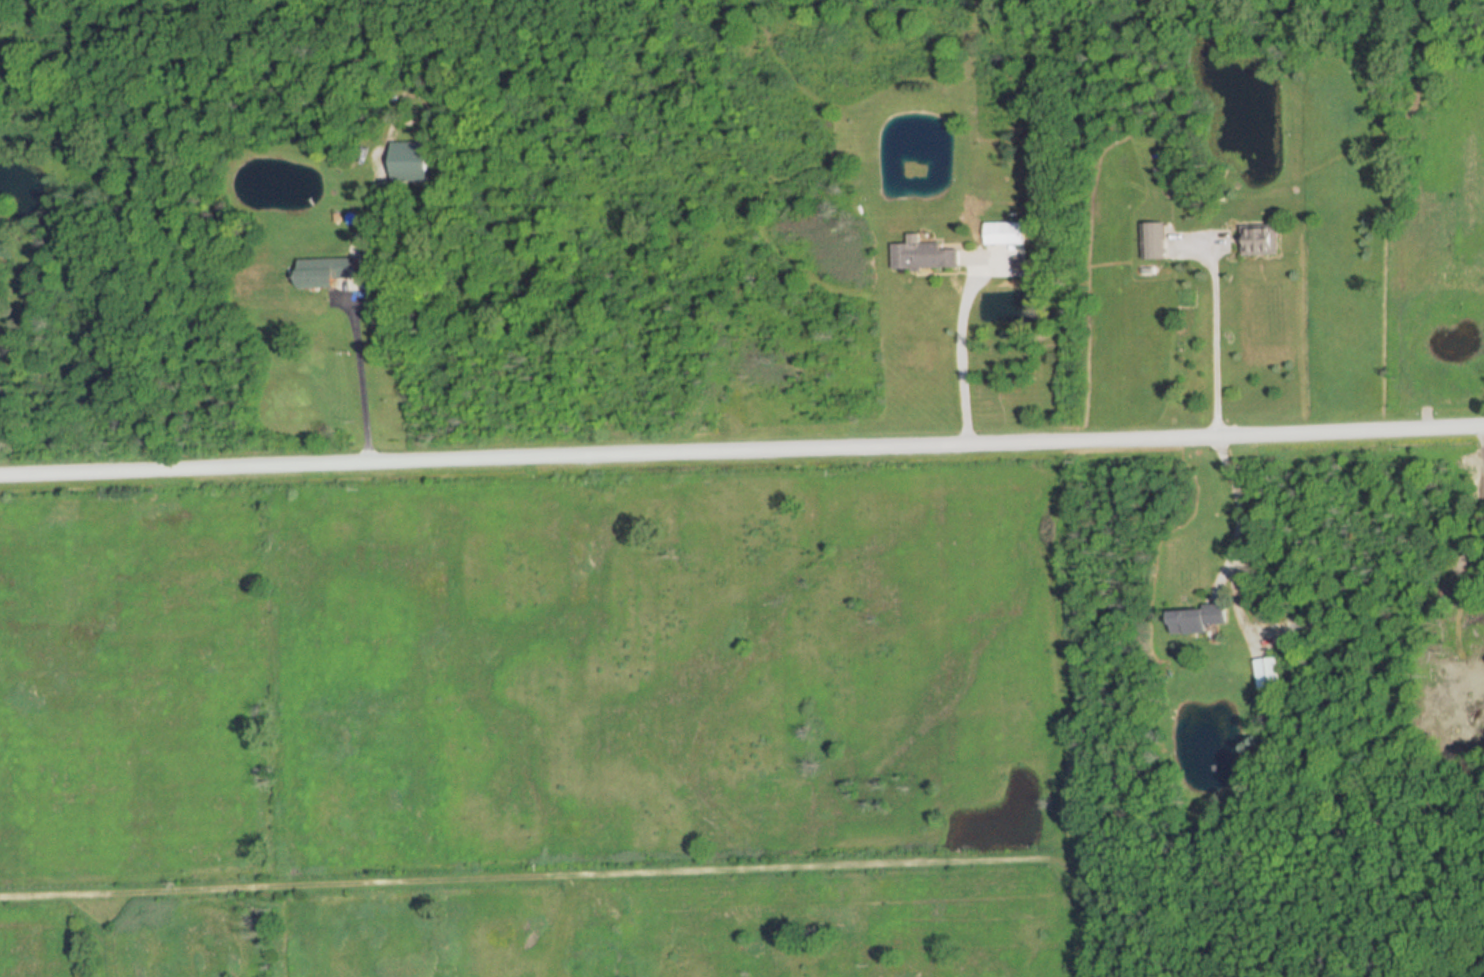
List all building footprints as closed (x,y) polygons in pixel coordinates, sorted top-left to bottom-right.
[(986,223),(986,245),(1024,245),(1024,223),(986,223)] [(1165,259),(1165,223),(1142,223),(1142,259),(1165,259)] [(1279,255),(1279,225),(1242,225),(1242,255),(1279,255)] [(893,269),(960,268),(959,249),(943,249),(943,243),(893,244),(893,269)] [(359,288),(359,258),(299,259),(299,289),(359,288)] [(1227,624),(1227,608),(1171,609),(1172,634),(1208,634),(1207,625),(1227,624)] [(1259,688),(1280,684),(1275,657),(1254,661),(1259,688)]
